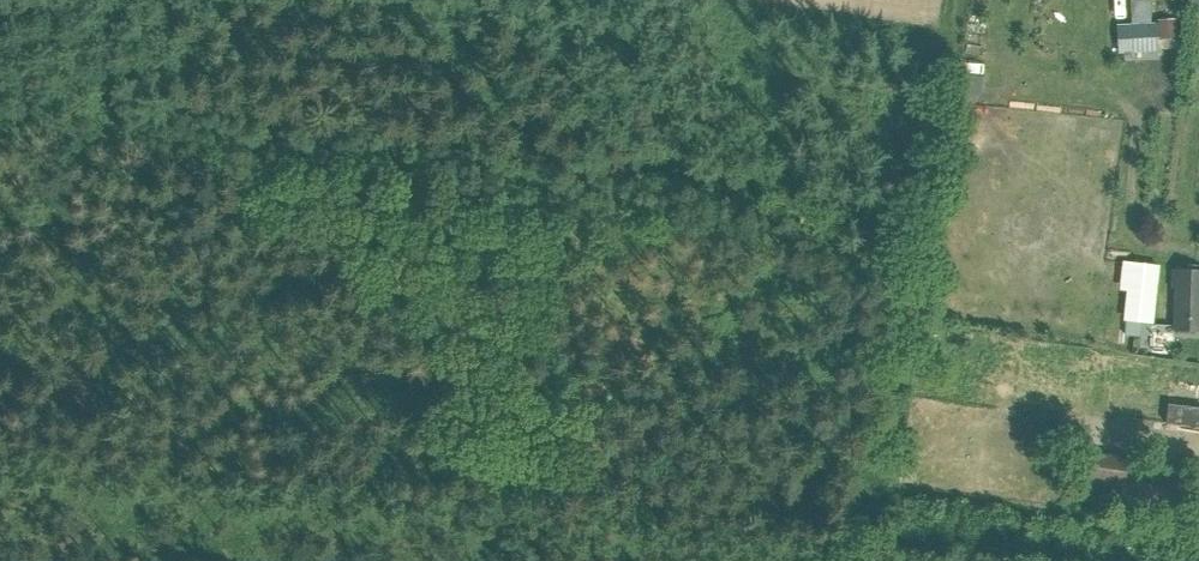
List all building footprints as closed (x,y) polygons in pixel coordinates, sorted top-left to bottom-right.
[(1133,50),(1182,48),(1181,17),(1154,18),(1153,0),(1131,0),(1133,50)] [(1146,257),(1146,323),(1185,322),(1185,257),(1146,257)] [(1147,409),(1198,412),(1198,382),(1149,379),(1147,409)]
